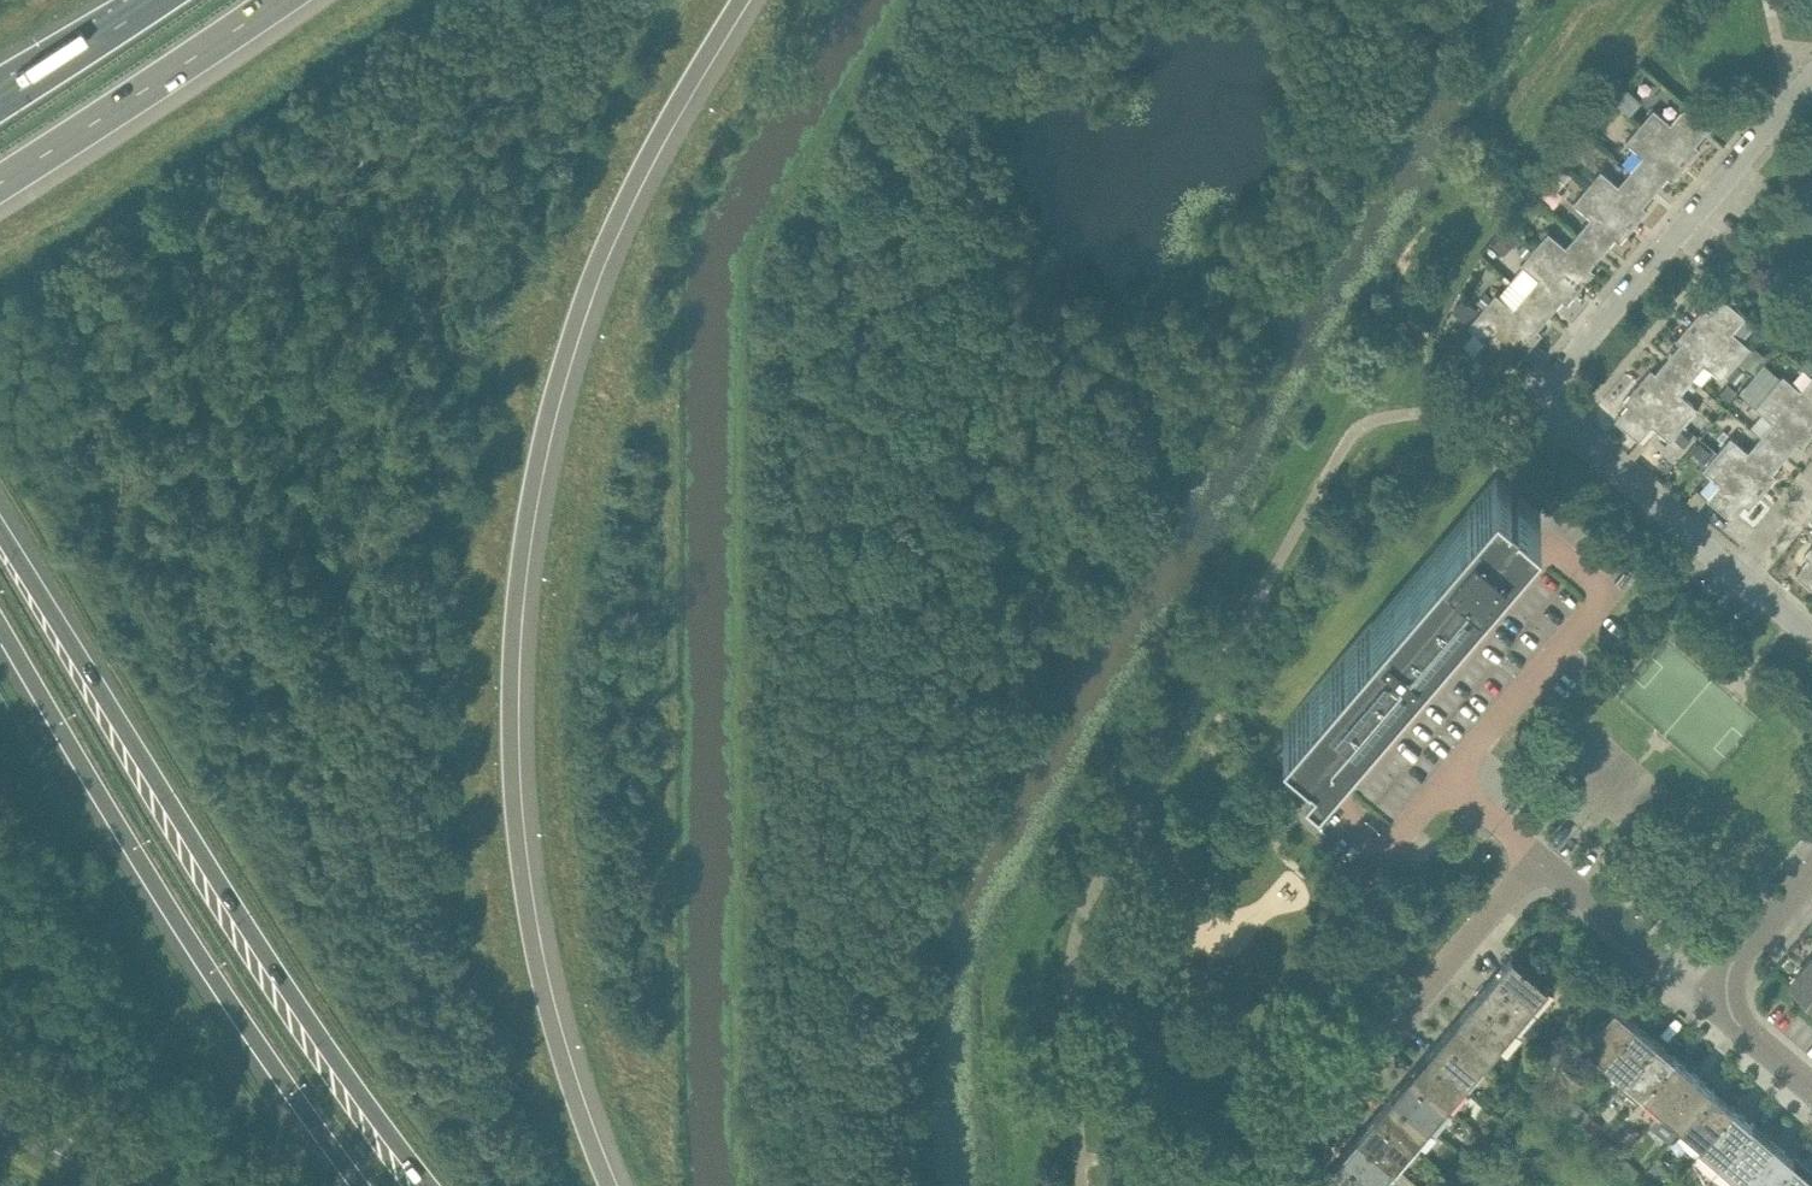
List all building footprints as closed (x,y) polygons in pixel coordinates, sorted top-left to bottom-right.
[(1625,88),(1615,100),(1630,113),(1640,101),(1625,88)] [(1653,107),(1639,124),(1686,164),(1700,148),(1696,144),(1709,129),(1684,107),(1671,122),(1653,107)] [(1643,155),(1631,169),(1656,191),(1668,177),(1672,180),(1686,164),(1639,124),(1625,139),(1643,155)] [(1587,185),(1634,225),(1648,209),(1643,205),(1656,191),(1631,169),(1618,184),(1601,169),(1587,185)] [(1578,231),(1603,253),(1615,238),(1620,242),(1634,225),(1587,185),(1572,202),(1590,217),(1578,231)] [(1505,230),(1493,244),(1503,253),(1515,238),(1505,230)] [(1548,230),(1534,247),(1581,287),(1595,271),(1590,267),(1603,253),(1578,231),(1566,245),(1548,230)] [(1518,253),(1524,258),(1532,249),(1526,244),(1518,253)] [(1538,278),(1525,293),(1550,314),(1562,299),(1567,303),(1581,287),(1534,247),(1532,249),(1524,258),(1520,263),(1538,278)] [(1483,307),(1491,298),(1485,292),(1477,302),(1483,307)] [(1483,307),(1481,309),(1528,349),(1542,332),(1538,328),(1550,314),(1525,293),(1513,307),(1495,293),(1491,298),(1483,307)] [(1746,316),(1721,295),(1707,310),(1703,306),(1689,323),(1736,363),(1750,346),(1733,331),(1746,316)] [(1514,365),(1528,349),(1481,309),(1468,325),(1485,340),(1472,355),(1497,376),(1510,361),(1514,365)] [(1722,379),(1736,363),(1689,323),(1675,339),(1680,343),(1668,357),(1692,378),(1705,364),(1722,379)] [(1680,393),(1692,378),(1668,357),(1655,372),(1651,368),(1637,384),(1683,424),(1697,408),(1680,393)] [(1753,377),(1769,390),(1811,427),(1811,375),(1800,389),(1783,374),(1781,377),(1765,363),(1753,377)] [(1742,390),(1758,404),(1755,407),(1773,422),(1760,437),(1784,458),(1797,443),(1802,446),(1811,434),(1811,427),(1769,390),(1753,377),(1742,390)] [(1728,383),(1720,392),(1729,400),(1737,391),(1728,383)] [(1670,440),(1683,424),(1637,384),(1623,400),(1627,404),(1614,419),(1639,440),(1652,425),(1670,440)] [(1773,472),(1784,458),(1760,437),(1748,451),(1730,435),(1716,452),(1763,492),(1777,476),(1773,472)] [(1749,508),(1763,492),(1716,452),(1703,468),(1720,483),(1707,498),(1732,519),(1745,504),(1749,508)] [(1541,512),(1497,475),(1284,723),(1315,749),(1306,759),(1319,771),(1390,689),(1394,692),(1430,649),(1427,646),(1541,512)] [(1804,555),(1808,559),(1796,574),(1811,588),(1811,546),(1804,555)] [(1512,954),(1494,975),(1531,1006),(1548,986),(1512,954)] [(1806,962),(1788,982),(1811,1002),(1811,967),(1806,962)] [(1514,1026),(1519,1030),(1536,1011),(1531,1006),(1494,975),(1477,995),(1514,1026)] [(1477,995),(1460,1015),(1497,1046),(1514,1026),(1477,995)] [(1578,1046),(1600,1064),(1635,1023),(1614,1005),(1578,1046)] [(1443,1034),(1480,1066),(1497,1046),(1460,1015),(1443,1034)] [(1635,1023),(1600,1064),(1619,1081),(1655,1040),(1635,1023)] [(1443,1034),(1427,1054),(1463,1085),(1480,1066),(1443,1034)] [(1639,1098),(1643,1093),(1675,1057),(1655,1040),(1619,1081),(1639,1098)] [(1427,1054),(1410,1074),(1446,1105),(1463,1085),(1427,1054)] [(1546,1056),(1536,1068),(1545,1075),(1548,1072),(1555,1064),(1546,1056)] [(1675,1057),(1643,1093),(1663,1110),(1694,1074),(1675,1057)] [(1545,1075),(1537,1085),(1563,1107),(1572,1097),(1574,1094),(1548,1072),(1545,1075)] [(1393,1094),(1429,1125),(1446,1105),(1410,1074),(1393,1094)] [(1659,1115),(1651,1124),(1671,1141),(1673,1138),(1714,1091),(1694,1074),(1663,1110),(1659,1115)] [(1714,1091),(1673,1138),(1693,1155),(1698,1149),(1734,1108),(1714,1091)] [(1393,1094),(1376,1114),(1412,1145),(1429,1125),(1393,1094)] [(1591,1113),(1572,1097),(1563,1107),(1582,1123),(1591,1113)] [(1734,1108),(1698,1149),(1718,1166),(1754,1125),(1734,1108)] [(1395,1164),(1412,1145),(1376,1114),(1359,1133),(1395,1164)] [(1738,1183),(1742,1178),(1773,1141),(1754,1125),(1718,1166),(1738,1183)] [(1342,1153),(1378,1184),(1381,1185),(1386,1185),(1400,1169),(1395,1164),(1359,1133),(1342,1153)] [(1742,1178),(1752,1185),(1769,1185),(1793,1158),(1773,1141),(1742,1178)] [(1378,1184),(1342,1153),(1325,1173),(1341,1185),(1377,1185),(1378,1184)] [(1656,1158),(1645,1171),(1658,1182),(1669,1169),(1656,1158)] [(1811,1176),(1811,1174),(1793,1158),(1769,1185),(1804,1185),(1811,1176)] [(1314,1185),(1341,1185),(1325,1173),(1314,1185)] [(1804,1185),(1811,1185),(1811,1176),(1804,1185)]
